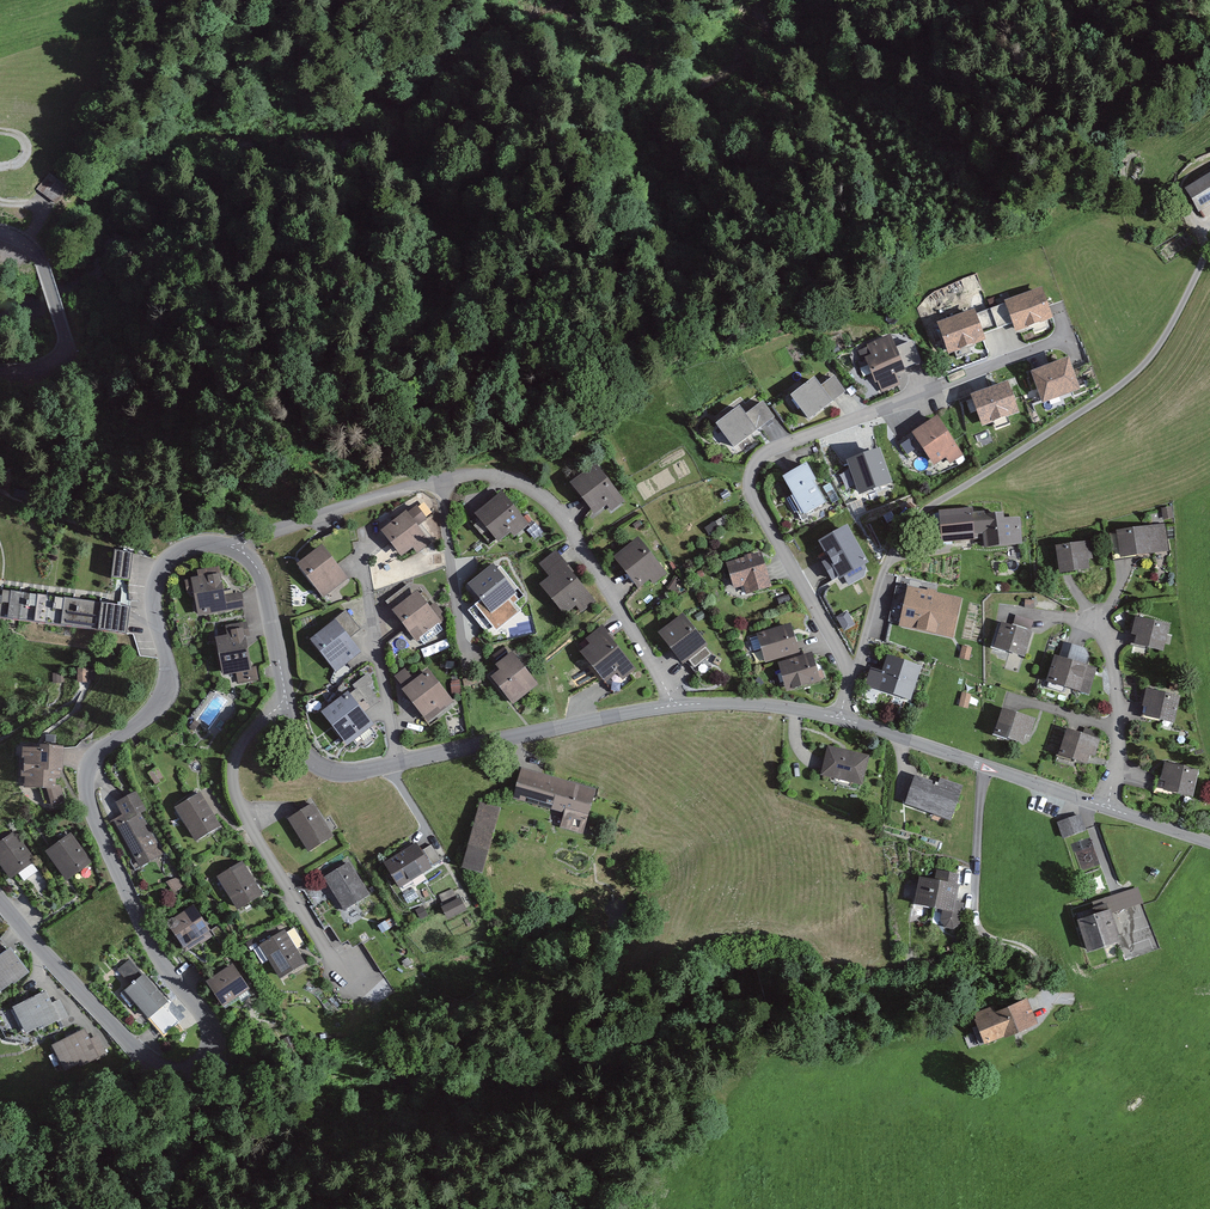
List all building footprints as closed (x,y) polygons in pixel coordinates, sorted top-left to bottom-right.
[(1179,190),(1194,215),(1209,205),(1209,172),(1179,190)] [(76,198),(53,175),(38,191),(62,213),(76,198)] [(1042,289),(939,327),(949,355),(988,340),(984,331),(1009,321),(1013,332),(1052,317),(1042,289)] [(892,337),(868,346),(871,354),(865,357),(876,384),(879,383),(883,393),(901,386),(896,374),(905,371),(892,337)] [(1068,358),(1031,372),(1043,404),(1080,390),(1068,358)] [(815,379),(790,398),(809,421),(847,391),(835,377),(822,387),(815,379)] [(1009,381),(971,396),(983,427),(1021,412),(1009,381)] [(740,408),(716,425),(734,449),(774,417),(763,403),(747,415),(740,408)] [(938,415),(898,442),(907,455),(921,446),(934,465),(945,458),(950,464),(964,454),(938,415)] [(880,447),(846,459),(858,493),(892,482),(880,447)] [(625,502),(596,464),(570,483),(595,516),(607,507),(611,512),(625,502)] [(806,465),(783,477),(803,515),(827,503),(806,465)] [(830,483),(823,487),(833,503),(839,499),(830,483)] [(530,525),(502,492),(474,515),(499,544),(511,533),(515,538),(530,525)] [(418,507),(416,504),(381,532),(401,558),(413,548),(417,554),(432,542),(418,525),(435,513),(426,501),(418,507)] [(1171,507),(1162,508),(1164,520),(1172,518),(1171,507)] [(973,508),(938,511),(942,545),(982,541),(983,550),(1023,546),(1020,519),(1005,521),(1004,515),(986,516),(985,512),(974,513),(973,508)] [(849,525),(818,542),(828,561),(822,564),(833,583),(869,563),(849,525)] [(1168,525),(1112,533),(1116,560),(1171,553),(1168,525)] [(669,574),(638,537),(614,558),(638,588),(649,579),(654,585),(669,574)] [(1094,541),(1055,546),(1059,574),(1098,569),(1094,541)] [(349,577),(322,544),(297,564),(323,597),(349,577)] [(133,553),(115,551),(112,579),(129,581),(133,553)] [(596,601),(556,551),(539,563),(549,577),(540,585),(570,620),(596,601)] [(762,553),(725,563),(734,591),(745,587),(747,595),(772,588),(762,553)] [(497,568),(493,563),(466,584),(479,599),(471,606),(495,635),(525,611),(519,604),(528,596),(502,564),(497,568)] [(198,578),(191,579),(198,617),(244,609),(242,593),(225,596),(220,566),(197,570),(198,578)] [(683,582),(675,576),(667,589),(676,594),(683,582)] [(906,589),(897,587),(889,621),(899,624),(898,627),(953,639),(962,598),(907,586),(906,589)] [(0,590),(0,618),(7,619),(10,591),(0,590)] [(37,595),(10,591),(7,619),(34,623),(37,595)] [(431,606),(418,591),(392,611),(417,642),(448,618),(435,603),(431,606)] [(64,598),(37,595),(34,623),(61,626),(64,598)] [(789,595),(777,598),(779,607),(791,604),(789,595)] [(101,603),(64,598),(61,626),(97,630),(101,603)] [(130,606),(101,603),(97,630),(126,635),(130,606)] [(360,629),(346,610),(309,639),(336,672),(362,652),(350,637),(360,629)] [(855,626),(847,612),(836,618),(845,632),(855,626)] [(712,650),(682,613),(657,633),(683,665),(694,657),(698,662),(712,650)] [(1012,626),(1001,623),(994,647),(1023,656),(1034,621),(1016,616),(1012,626)] [(1171,626),(1134,618),(1127,649),(1165,657),(1171,626)] [(247,622),(225,626),(227,635),(215,637),(223,676),(237,673),(239,684),(258,680),(256,667),(252,668),(246,638),(250,637),(247,622)] [(791,624),(757,634),(766,663),(800,652),(791,624)] [(637,669),(603,626),(587,639),(591,644),(580,653),(605,683),(616,674),(622,681),(637,669)] [(1058,656),(1056,656),(1047,683),(1085,695),(1094,668),(1088,667),(1092,650),(1063,641),(1058,656)] [(540,685),(507,643),(492,655),(497,663),(495,666),(499,672),(492,677),(514,705),(540,685)] [(972,648),(962,645),(959,659),(969,661),(972,648)] [(812,653),(777,663),(786,692),(820,682),(812,653)] [(922,668),(885,656),(880,671),(870,668),(864,686),(911,702),(922,668)] [(415,680),(405,667),(394,676),(404,688),(415,680)] [(93,669),(78,669),(78,684),(93,684),(93,669)] [(456,701),(426,669),(415,680),(404,688),(398,695),(428,726),(456,701)] [(64,673),(53,673),(53,683),(64,683),(64,673)] [(373,682),(367,674),(353,685),(356,689),(350,694),(348,691),(321,712),(347,747),(374,725),(361,708),(377,696),(370,685),(373,682)] [(459,679),(451,680),(452,694),(461,693),(459,679)] [(1178,701),(1144,690),(1136,714),(1170,725),(1178,701)] [(972,694),(963,691),(958,706),(968,709),(972,694)] [(1037,718),(1002,707),(993,734),(1023,743),(1026,735),(1032,737),(1037,718)] [(199,723),(195,720),(189,728),(193,731),(199,723)] [(1102,740),(1067,729),(1059,755),(1088,764),(1091,756),(1097,757),(1102,740)] [(868,756),(824,747),(817,778),(861,788),(868,756)] [(55,750),(10,749),(10,792),(35,792),(39,810),(63,804),(58,786),(49,788),(55,776),(55,750)] [(594,785),(518,764),(508,800),(558,814),(553,831),(579,839),(594,785)] [(1200,771),(1161,764),(1157,789),(1195,797),(1200,771)] [(166,780),(157,767),(147,773),(156,787),(166,780)] [(936,783),(911,774),(901,804),(949,820),(961,786),(939,778),(936,783)] [(135,791),(111,804),(118,817),(109,822),(134,871),(162,857),(141,816),(145,811),(135,791)] [(217,828),(197,791),(165,809),(185,846),(217,828)] [(501,809),(480,802),(461,867),(482,873),(501,809)] [(334,842),(312,805),(283,821),(305,859),(334,842)] [(1080,815),(1057,821),(1062,837),(1084,830),(1080,815)] [(70,832),(37,853),(58,887),(91,865),(70,832)] [(11,833),(0,841),(0,876),(5,883),(13,877),(20,886),(39,873),(11,833)] [(429,872),(413,843),(373,865),(389,894),(429,872)] [(240,862),(210,879),(230,914),(260,897),(240,862)] [(348,863),(319,879),(337,913),(367,897),(348,863)] [(934,880),(917,878),(913,907),(942,911),(939,927),(959,930),(963,904),(955,902),(960,873),(936,869),(934,880)] [(182,873),(171,876),(175,887),(185,883),(182,873)] [(1099,910),(1071,918),(1082,955),(1118,944),(1110,915),(1142,905),(1137,888),(1096,900),(1099,910)] [(455,897),(452,890),(440,895),(449,918),(466,911),(460,895),(455,897)] [(208,936),(191,906),(157,925),(175,955),(208,936)] [(427,915),(423,906),(415,910),(420,919),(427,915)] [(282,930),(254,946),(274,983),(302,967),(282,930)] [(6,949),(0,952),(0,993),(25,976),(6,949)] [(186,1022),(131,960),(118,972),(132,987),(121,996),(147,1025),(152,1017),(169,1036),(186,1022)] [(231,965),(198,984),(214,1012),(247,994),(231,965)] [(47,1006),(41,993),(5,1009),(19,1041),(67,1019),(59,1001),(47,1006)] [(1027,996),(967,1015),(977,1047),(1037,1029),(1027,996)] [(83,1029),(46,1046),(61,1077),(106,1055),(97,1037),(88,1041),(83,1029)]
